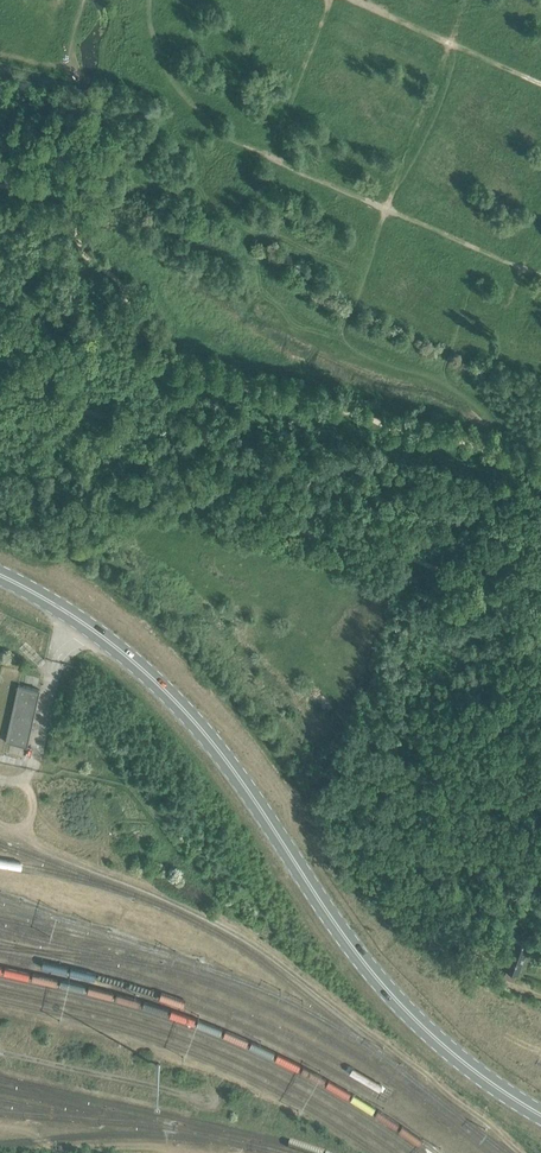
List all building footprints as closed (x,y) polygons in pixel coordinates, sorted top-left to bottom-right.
[(18,685),(5,741),(27,746),(33,723),(40,690),(19,685),(18,685)] [(518,973),(525,953),(528,954),(531,944),(513,938),(510,948),(512,949),(505,968),(518,973)] [(476,946),(473,955),(487,959),(489,951),(481,948),(476,946)]
